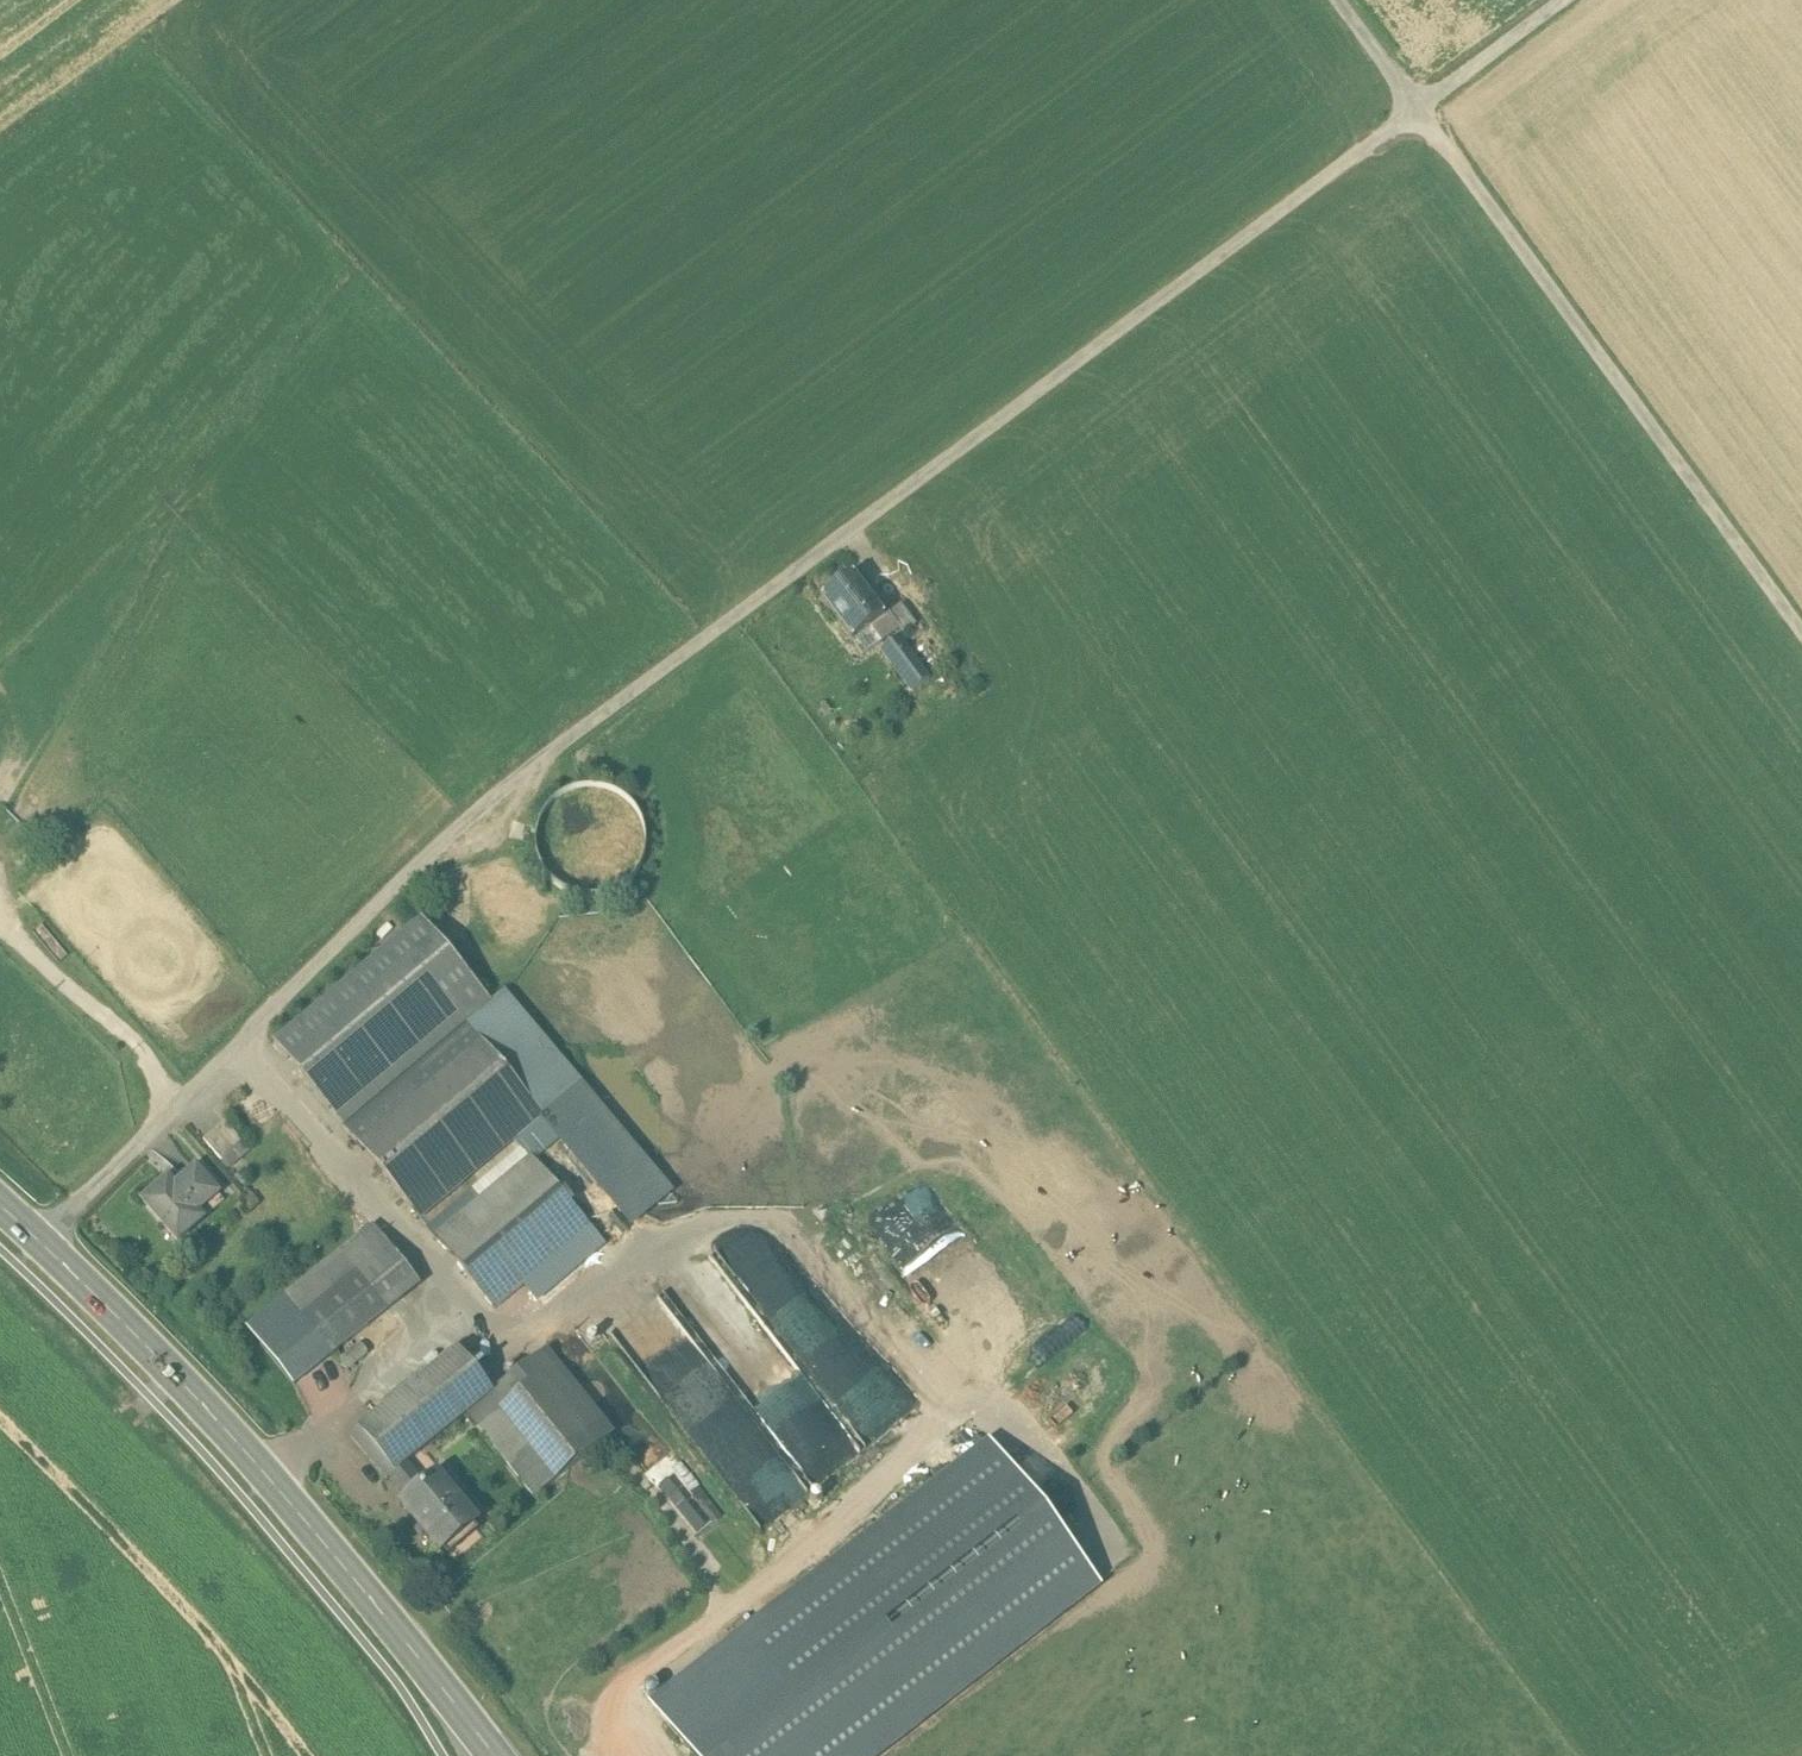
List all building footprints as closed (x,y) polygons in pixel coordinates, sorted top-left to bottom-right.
[(882,619),(853,577),(823,598),(852,640),(882,619)] [(930,679),(899,637),(881,650),(912,692),(930,679)] [(422,922),(272,1047),(336,1122),(420,1221),(541,1122),(632,1229),(672,1196),(504,995),(491,1006),(422,922)] [(209,1134),(232,1162),(252,1146),(229,1118),(209,1134)] [(530,1158),(434,1239),(494,1310),(590,1230),(530,1158)] [(147,1204),(177,1238),(223,1198),(194,1164),(147,1204)] [(372,1227),(245,1329),(294,1389),(421,1288),(372,1227)] [(613,1432),(547,1349),(491,1395),(465,1415),(532,1497),(613,1432)] [(465,1415),(491,1395),(455,1351),(359,1428),(395,1472),(465,1415)] [(648,1706),(687,1755),(891,1755),(1102,1593),(986,1444),(648,1706)] [(456,1501),(437,1477),(402,1506),(417,1524),(416,1525),(427,1539),(428,1538),(441,1553),(475,1524),(456,1502),(456,1501)]
